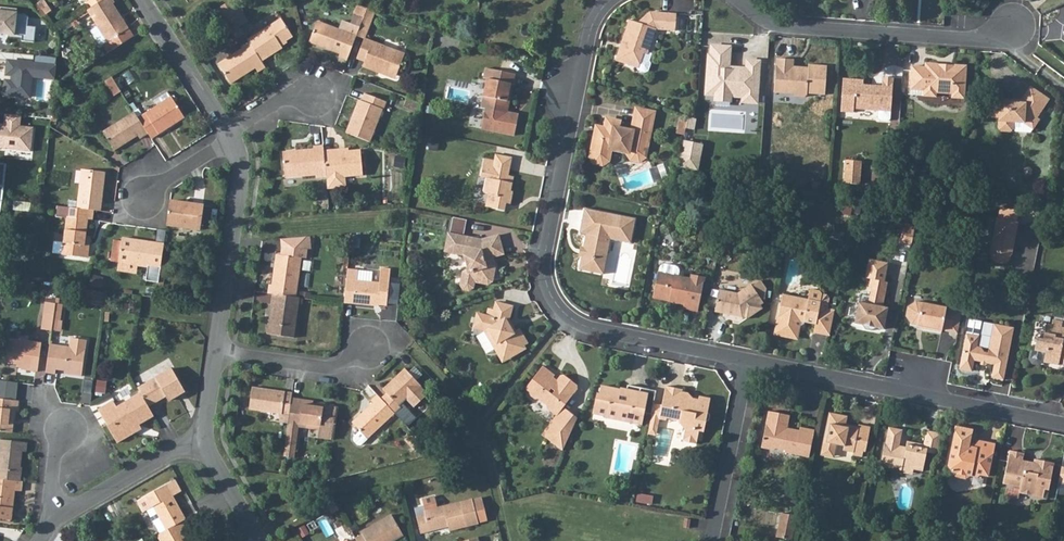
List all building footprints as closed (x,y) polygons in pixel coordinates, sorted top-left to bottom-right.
[(96,9),(110,0),(90,0),(96,9)] [(92,11),(108,36),(113,44),(109,46),(114,55),(140,38),(118,5),(120,3),(118,0),(110,0),(96,9),(92,11)] [(239,1),(230,7),(246,30),(255,24),(239,1)] [(357,3),(355,12),(366,16),(369,8),(357,3)] [(230,7),(222,12),(238,35),(246,30),(230,7)] [(0,8),(0,31),(3,31),(2,34),(24,36),(23,41),(36,42),(38,27),(24,25),(25,17),(22,14),(13,13),(14,10),(0,8)] [(366,16),(361,29),(370,32),(377,10),(369,8),(366,16)] [(620,49),(617,59),(634,64),(638,71),(644,73),(649,71),(652,65),(649,60),(651,58),(653,53),(649,52),(658,28),(678,30),(678,12),(651,10),(637,23),(630,20),(622,44),(624,45),(622,50),(620,49)] [(269,32),(254,42),(256,46),(267,63),(287,50),(284,46),(298,37),(287,21),(269,32)] [(343,58),(350,61),(359,35),(320,22),(312,44),(317,46),(343,54),(342,57),(343,58)] [(246,30),(238,35),(242,42),(250,37),(246,30)] [(367,38),(361,56),(370,59),(368,65),(383,70),(384,67),(401,74),(409,53),(367,38)] [(729,45),(713,44),(712,54),(710,54),(707,93),(716,94),(716,99),(731,100),(731,95),(743,96),(744,96),(744,91),(759,92),(762,60),(749,59),(748,67),(743,67),(743,70),(735,69),(735,66),(731,66),(732,52),(728,52),(729,45)] [(267,63),(256,46),(224,67),(237,86),(261,70),(264,73),(271,68),(267,63)] [(7,55),(5,96),(32,98),(34,78),(57,80),(59,58),(7,55)] [(778,57),(776,90),(794,91),(795,93),(808,93),(808,89),(827,90),(829,64),(810,63),(810,67),(802,66),(802,68),(796,68),(796,59),(778,57)] [(966,64),(950,63),(951,65),(938,65),(938,61),(924,61),(924,64),(913,63),(912,87),(912,93),(923,94),(936,94),(936,90),(951,91),(951,96),(965,97),(966,75),(966,71),(966,64)] [(515,76),(487,70),(485,80),(488,81),(482,110),(486,111),(482,131),(516,137),(520,116),(508,114),(510,102),(507,102),(510,85),(513,86),(515,76)] [(845,77),(842,109),(855,109),(855,104),(879,105),(880,109),(891,110),(894,75),(884,75),(883,85),(872,85),(872,82),(864,82),(864,77),(845,77)] [(118,78),(108,84),(115,95),(116,97),(116,98),(126,92),(118,78)] [(28,100),(38,100),(38,79),(34,79),(34,98),(18,97),(18,103),(28,104),(28,100)] [(1051,96),(1033,84),(1024,98),(1023,100),(1003,98),(1003,96),(991,95),(990,113),(1001,114),(1000,125),(1003,128),(1015,129),(1018,126),(1018,119),(1028,120),(1034,111),(1039,115),(1051,96)] [(759,92),(744,91),(744,96),(743,96),(743,101),(759,102),(759,92)] [(355,112),(348,132),(371,141),(382,111),(383,108),(385,108),(388,101),(366,92),(363,100),(361,99),(355,112)] [(148,117),(144,119),(154,135),(157,140),(181,124),(183,122),(191,118),(179,98),(177,99),(173,94),(159,102),(163,108),(151,116),(148,117)] [(595,142),(593,153),(598,160),(604,162),(610,158),(613,144),(630,147),(629,153),(633,158),(638,160),(643,159),(646,157),(655,111),(638,107),(633,132),(622,129),(623,121),(609,118),(607,126),(603,125),(601,134),(598,134),(596,140),(595,142)] [(1039,115),(1034,111),(1028,120),(1036,125),(1042,117),(1039,115)] [(4,112),(3,123),(0,122),(0,147),(4,147),(5,142),(16,143),(15,148),(29,150),(32,126),(19,124),(20,113),(4,112)] [(144,119),(140,113),(118,127),(115,129),(110,132),(122,151),(144,137),(146,139),(154,135),(144,119)] [(681,166),(701,170),(705,143),(686,140),(681,166)] [(324,149),(324,143),(314,143),(313,146),(284,149),(285,174),(316,171),(316,176),(326,175),(324,149)] [(332,149),(324,149),(326,175),(327,187),(342,186),(344,183),(344,175),(361,173),(360,149),(332,151),(332,149)] [(484,166),(482,175),(487,176),(485,190),(489,191),(487,205),(505,207),(507,201),(513,202),(515,190),(513,190),(516,174),(511,174),(514,156),(497,152),(494,168),(484,166)] [(848,155),(846,179),(863,180),(865,157),(848,155)] [(80,183),(77,207),(93,209),(99,210),(102,188),(105,172),(86,169),(82,168),(81,175),(80,183)] [(170,204),(165,229),(198,234),(203,209),(170,204)] [(77,207),(68,206),(67,215),(64,214),(58,253),(80,256),(86,218),(91,218),(93,209),(77,207)] [(590,256),(586,255),(584,268),(607,273),(613,237),(633,241),(638,217),(588,207),(584,231),(590,233),(587,246),(591,247),(590,256)] [(1002,209),(1000,215),(1019,221),(1021,215),(1002,209)] [(1001,218),(993,252),(1014,257),(1022,224),(1001,218)] [(914,239),(917,226),(906,224),(903,237),(914,239)] [(450,232),(448,241),(454,242),(452,251),(464,254),(469,266),(471,268),(469,276),(463,278),(462,281),(465,287),(470,289),(476,286),(478,279),(490,282),(495,278),(498,265),(496,260),(492,260),(491,248),(503,244),(500,233),(482,238),(450,232)] [(163,246),(121,239),(117,265),(134,268),(146,270),(144,283),(156,285),(158,272),(163,246)] [(448,241),(445,250),(452,251),(454,242),(448,241)] [(492,260),(496,260),(496,255),(505,252),(503,244),(491,248),(492,260)] [(582,254),(586,255),(590,256),(591,247),(587,246),(584,246),(582,254)] [(268,285),(267,293),(271,294),(294,297),(299,258),(275,255),(271,285),(268,285)] [(884,305),(888,280),(885,280),(888,262),(870,258),(866,277),(870,278),(868,288),(871,289),(869,302),(859,299),(857,307),(855,320),(862,322),(865,325),(866,328),(872,329),(877,326),(885,327),(889,306),(884,305)] [(659,270),(655,294),(665,296),(666,293),(671,294),(671,299),(685,302),(685,305),(701,308),(703,293),(700,293),(702,274),(692,272),(692,277),(680,275),(681,269),(677,264),(666,262),(661,265),(660,271),(659,270)] [(117,265),(115,273),(133,276),(134,268),(117,265)] [(347,268),(342,302),(372,306),(373,304),(384,306),(386,292),(389,269),(379,268),(377,283),(371,282),(373,271),(347,268)] [(722,287),(718,310),(727,312),(730,309),(743,312),(745,315),(749,313),(751,316),(766,306),(764,302),(768,300),(765,295),(767,294),(769,284),(763,278),(757,283),(741,291),(722,287)] [(810,298),(785,293),(780,316),(777,328),(782,334),(794,337),(800,332),(802,324),(806,321),(806,319),(818,322),(816,330),(832,333),(837,306),(829,305),(831,293),(822,286),(813,285),(810,298)] [(294,297),(271,294),(270,305),(273,306),(270,323),(267,323),(266,334),(292,338),(297,298),(294,297)] [(943,332),(951,334),(955,319),(956,319),(957,311),(918,302),(908,309),(906,318),(911,326),(924,329),(923,332),(942,336),(943,332)] [(485,329),(498,352),(504,350),(510,359),(527,348),(525,344),(528,342),(521,330),(517,332),(511,321),(513,308),(496,305),(495,312),(488,310),(487,317),(476,315),(474,327),(485,329)] [(42,332),(51,334),(51,333),(53,318),(55,308),(56,307),(46,306),(42,332)] [(65,310),(55,308),(53,318),(51,333),(57,334),(59,323),(63,324),(65,310)] [(955,319),(951,334),(959,336),(963,312),(957,311),(956,319),(955,319)] [(1037,348),(1048,351),(1046,360),(1063,364),(1063,318),(1056,316),(1055,323),(1053,332),(1047,330),(1046,337),(1040,336),(1037,344),(1037,348)] [(967,335),(960,365),(964,369),(970,370),(974,367),(975,359),(997,363),(994,376),(1006,379),(1006,376),(1014,337),(1015,334),(1016,326),(996,321),(990,351),(984,350),(985,347),(980,346),(982,338),(967,335)] [(6,330),(3,349),(1,348),(0,351),(0,362),(22,366),(22,371),(37,373),(41,344),(15,340),(17,332),(6,330)] [(68,348),(49,345),(44,374),(54,376),(55,371),(70,374),(69,377),(79,379),(85,342),(70,339),(68,348)] [(1037,348),(1033,347),(1031,355),(1034,361),(1040,363),(1046,360),(1048,351),(1037,348)] [(141,385),(173,366),(169,358),(137,378),(141,385)] [(385,388),(379,393),(393,408),(394,409),(400,403),(398,400),(406,393),(415,402),(427,390),(411,372),(404,364),(388,377),(382,384),(385,388)] [(547,364),(529,387),(534,391),(532,393),(538,398),(543,396),(551,403),(550,408),(559,416),(556,418),(562,423),(553,433),(568,446),(579,420),(582,415),(569,404),(579,391),(579,384),(567,374),(565,374),(558,382),(554,379),(559,373),(547,364)] [(169,370),(136,390),(138,394),(146,406),(162,397),(165,402),(182,392),(169,370)] [(246,406),(285,412),(288,395),(289,389),(249,383),(246,406)] [(119,403),(137,393),(132,385),(114,395),(119,403)] [(650,389),(629,385),(627,395),(622,395),(622,391),(604,387),(603,394),(599,393),(595,413),(607,415),(606,419),(635,424),(635,421),(643,423),(645,413),(653,414),(655,405),(648,404),(650,389)] [(669,421),(669,419),(682,421),(687,430),(685,443),(700,446),(702,434),(708,435),(711,424),(713,425),(715,416),(712,415),(715,399),(704,397),(704,403),(698,401),(695,395),(686,393),(687,390),(668,386),(664,405),(655,403),(655,405),(653,414),(652,417),(660,419),(669,421)] [(379,393),(376,389),(368,396),(371,398),(349,417),(357,426),(351,432),(351,436),(355,440),(358,440),(393,408),(379,393)] [(655,403),(658,390),(650,389),(648,404),(655,405),(655,403)] [(146,406),(138,394),(114,409),(110,403),(96,412),(116,443),(131,434),(128,430),(151,416),(146,406)] [(285,412),(284,422),(295,423),(316,426),(315,436),(324,438),(329,405),(318,403),(314,402),(297,399),(297,396),(288,395),(285,412)] [(9,434),(12,411),(14,412),(16,402),(0,401),(0,433),(9,434)] [(329,405),(324,438),(329,438),(334,405),(329,405)] [(787,452),(804,455),(806,450),(813,451),(818,429),(803,426),(802,430),(790,428),(793,413),(771,409),(764,448),(774,450),(777,448),(788,450),(787,452)] [(826,448),(824,453),(838,455),(840,446),(846,447),(846,450),(855,452),(855,456),(863,457),(864,451),(868,452),(873,427),(862,424),(861,427),(861,432),(849,429),(850,425),(851,416),(832,412),(826,448)] [(660,419),(652,417),(649,434),(657,435),(660,419)] [(562,423),(556,418),(546,431),(566,449),(568,446),(553,433),(562,423)] [(284,422),(281,438),(292,439),(295,423),(284,422)] [(995,443),(979,440),(977,447),(969,446),(972,428),(956,425),(950,464),(956,477),(967,479),(972,475),(977,477),(983,474),(989,475),(995,443)] [(902,446),(905,429),(891,427),(882,466),(902,470),(902,466),(914,469),(924,471),(928,452),(939,454),(943,433),(928,429),(925,443),(909,439),(908,444),(907,447),(902,446)] [(421,439),(411,428),(403,435),(412,446),(421,439)] [(292,439),(281,438),(279,454),(289,456),(292,439)] [(14,481),(16,468),(18,468),(19,451),(26,453),(27,443),(20,441),(0,439),(0,480),(14,481)] [(1011,450),(1004,484),(1022,487),(1020,493),(1045,499),(1047,490),(1050,491),(1052,482),(1056,464),(1041,461),(1040,464),(1024,460),(1026,453),(1011,450)] [(902,466),(902,470),(901,473),(913,476),(914,469),(902,466)] [(12,519),(15,491),(22,491),(23,482),(19,482),(16,481),(14,481),(0,480),(0,518),(12,519)] [(152,505),(165,527),(180,518),(184,516),(164,483),(135,500),(141,511),(152,505)] [(413,503),(420,528),(430,526),(429,520),(446,516),(448,523),(476,515),(476,514),(485,512),(479,490),(470,492),(434,501),(431,490),(420,493),(422,501),(413,503)] [(335,497),(329,500),(333,509),(339,505),(335,497)] [(304,503),(298,507),(301,513),(307,509),(304,503)] [(355,532),(358,538),(360,540),(381,540),(402,530),(390,509),(361,525),(362,529),(355,532)] [(778,537),(794,540),(799,517),(783,513),(778,537)] [(156,532),(161,540),(189,540),(183,529),(185,527),(180,518),(165,527),(156,532)] [(481,540),(479,530),(462,535),(463,540),(477,540),(481,540)]
